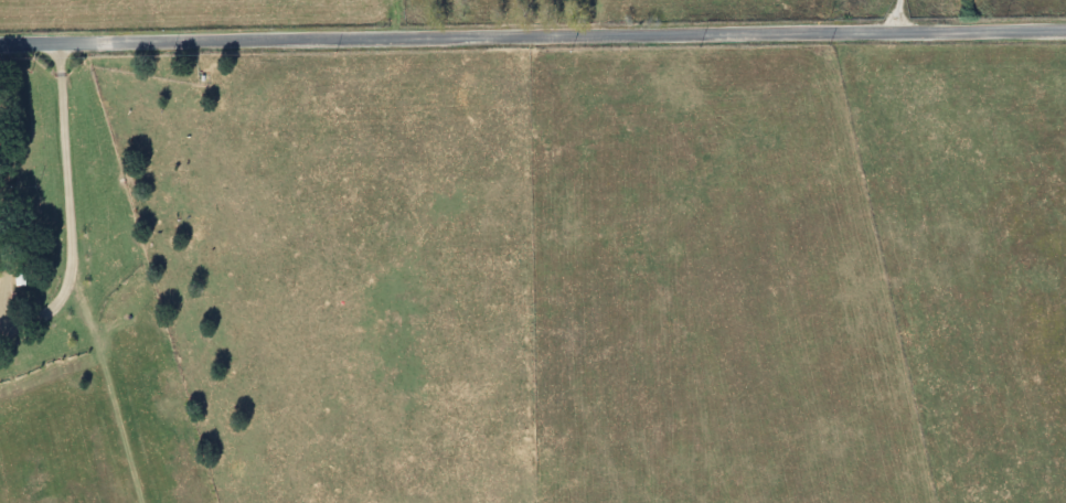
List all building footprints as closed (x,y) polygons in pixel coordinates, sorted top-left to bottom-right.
[(21,274),(12,274),(12,285),(21,285),(21,274)]
